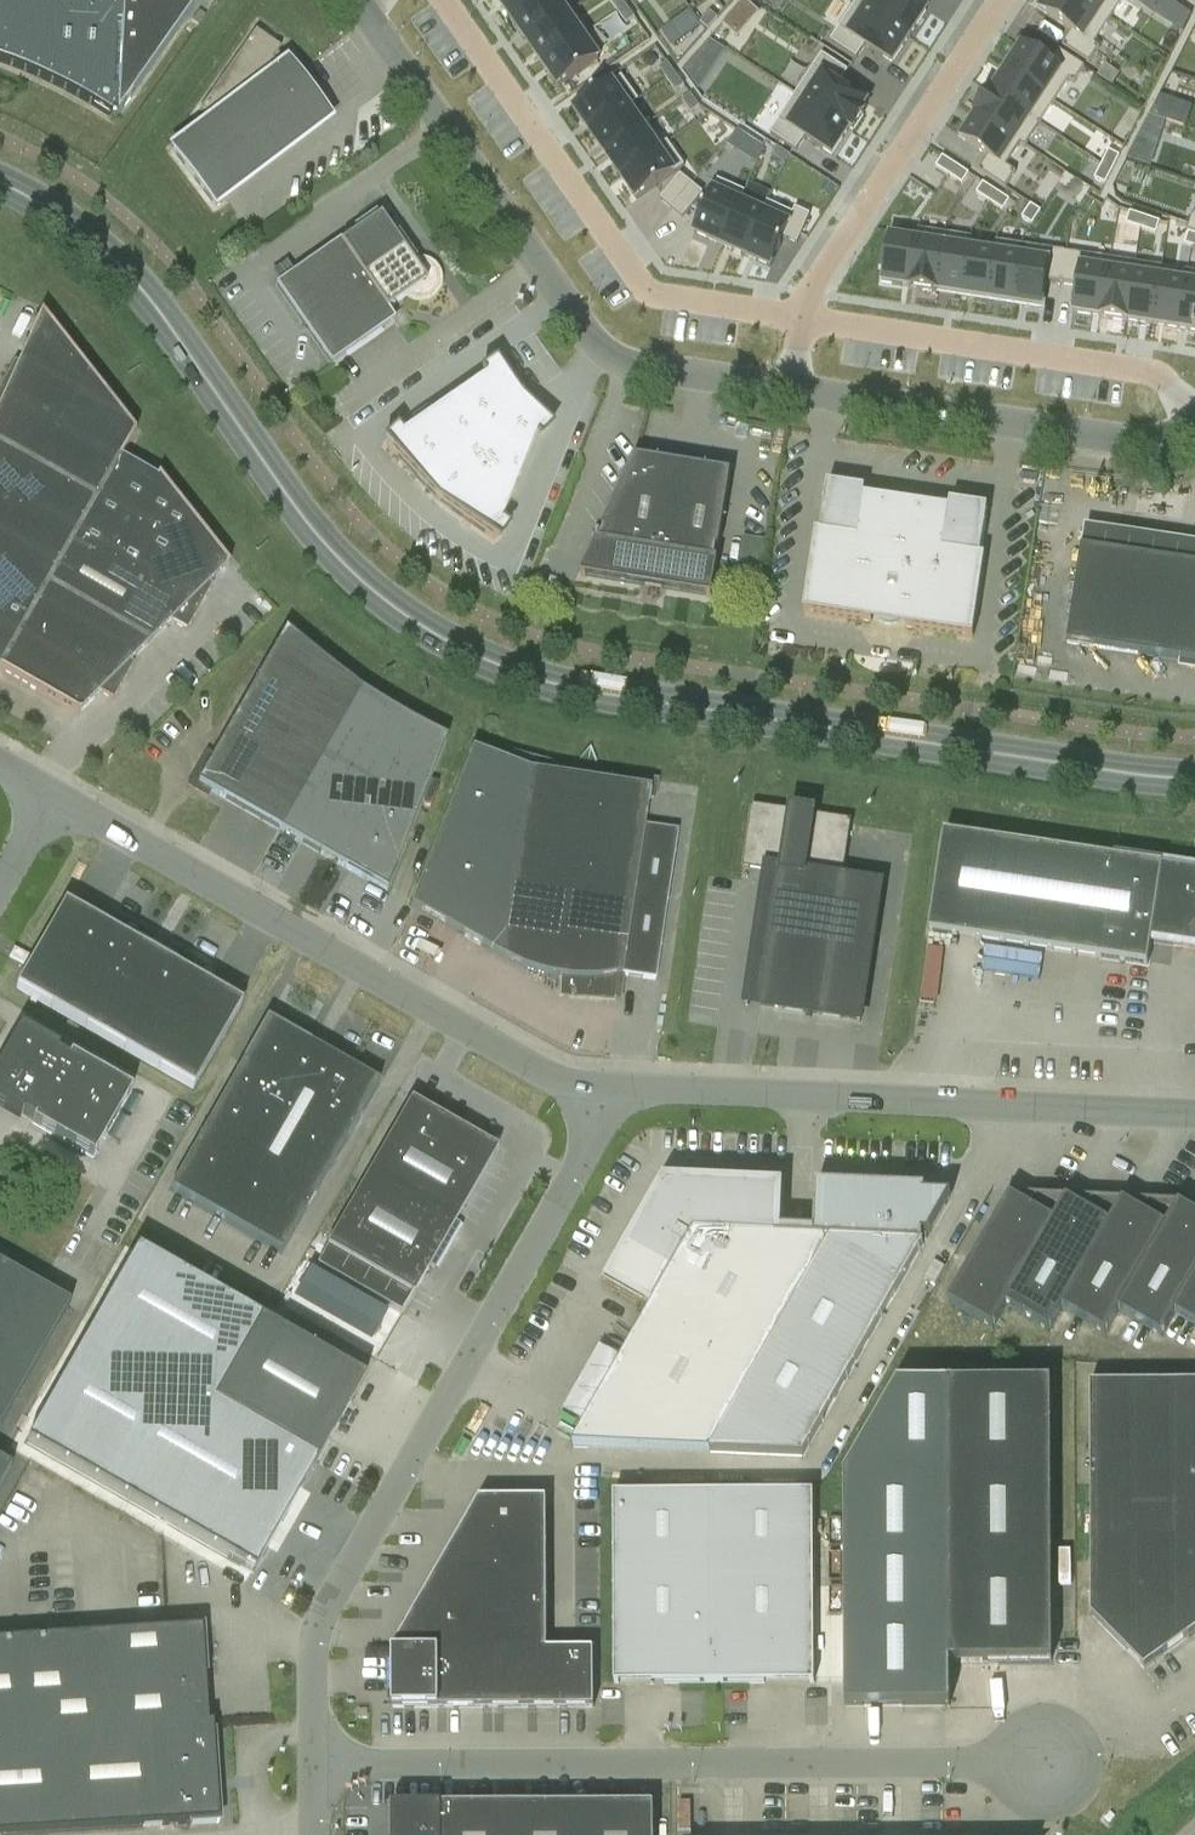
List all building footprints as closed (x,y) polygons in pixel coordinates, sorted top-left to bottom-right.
[(206,6),(117,1),(92,0),(0,0),(0,63),(5,65),(19,71),(32,76),(50,84),(59,88),(72,95),(84,102),(97,110),(111,119),(120,128),(206,6)] [(497,0),(512,22),(544,0),(498,0),(497,0)] [(512,22),(527,43),(568,15),(557,0),(544,0),(512,22)] [(610,1),(618,12),(626,7),(621,0),(611,0),(610,1)] [(775,8),(781,0),(763,0),(775,8)] [(866,10),(909,38),(927,12),(908,0),(872,0),(866,10)] [(1040,12),(1072,32),(1063,47),(1089,64),(1099,50),(1100,48),(1085,39),(1101,13),(1081,0),(1048,0),(1040,12)] [(1101,13),(1110,0),(1081,0),(1101,13)] [(1167,21),(1177,6),(1169,0),(1135,0),(1167,21)] [(626,7),(618,12),(626,24),(634,18),(626,7)] [(839,29),(830,43),(857,60),(865,47),(892,65),(909,38),(866,10),(849,36),(839,29)] [(689,12),(662,32),(672,46),(700,27),(689,12)] [(709,14),(699,25),(707,31),(716,21),(709,14)] [(568,15),(527,43),(542,65),(583,37),(568,15)] [(172,149),(215,206),(222,201),(329,120),(307,90),(308,89),(297,74),(295,75),(286,63),(281,67),(272,60),(280,49),(255,32),(198,113),(210,121),(172,149)] [(583,37),(542,65),(559,88),(599,61),(583,37)] [(1022,48),(1006,72),(1032,88),(1045,97),(1060,75),(1075,84),(1076,83),(1085,68),(1059,51),(1049,66),(1022,48)] [(822,76),(806,102),(849,131),(849,132),(852,134),(863,117),(859,115),(867,104),(839,86),(848,73),(822,56),(813,70),(822,76)] [(667,64),(659,69),(668,81),(675,75),(667,64)] [(1105,65),(1097,77),(1112,87),(1119,75),(1105,65)] [(1006,72),(992,94),(1031,119),(1045,97),(1032,88),(1006,72)] [(675,75),(668,81),(676,93),(684,87),(675,75)] [(612,84),(574,111),(590,134),(628,108),(612,84)] [(991,93),(976,115),(978,116),(1017,141),(1031,119),(992,94),(991,93)] [(691,96),(683,102),(691,114),(699,108),(691,96)] [(779,122),(770,135),(796,152),(805,139),(832,157),(849,132),(849,131),(806,102),(789,128),(779,122)] [(628,108),(590,134),(605,156),(643,129),(628,108)] [(978,116),(962,140),(989,158),(980,172),(1006,189),(1015,175),(1016,173),(1002,164),(1017,141),(978,116)] [(643,129),(605,156),(620,177),(658,151),(643,129)] [(777,149),(771,157),(784,165),(789,157),(777,149)] [(658,151),(620,177),(637,201),(675,175),(658,151)] [(1109,151),(1102,165),(1113,171),(1120,157),(1109,151)] [(943,157),(936,167),(950,176),(956,166),(943,157)] [(1102,165),(1094,180),(1105,185),(1113,171),(1102,165)] [(956,166),(950,176),(963,185),(970,174),(956,166)] [(579,265),(602,250),(567,193),(562,196),(547,174),(526,187),(559,240),(562,238),(579,265)] [(1066,175),(1055,192),(1064,198),(1075,181),(1066,175)] [(680,177),(661,201),(672,210),(692,186),(680,177)] [(984,183),(977,194),(990,202),(997,192),(984,183)] [(692,186),(672,210),(683,219),(703,195),(692,186)] [(713,192),(694,235),(720,246),(739,204),(713,192)] [(997,192),(990,202),(1004,211),(1010,201),(997,192)] [(739,204),(720,246),(744,257),(763,215),(739,204)] [(1030,205),(1022,219),(1032,226),(1041,212),(1030,205)] [(763,215),(744,257),(771,269),(784,239),(797,245),(810,216),(796,210),(789,226),(763,215)] [(1130,213),(1126,224),(1141,229),(1145,218),(1130,213)] [(379,217),(341,244),(387,310),(402,300),(406,302),(408,303),(412,304),(414,304),(418,305),(421,304),(423,304),(427,303),(429,302),(432,299),(435,296),(436,294),(438,293),(439,291),(440,287),(440,285),(441,282),(441,280),(441,278),(440,276),(440,274),(439,272),(438,270),(436,266),(434,265),(433,263),(431,262),(428,260),(426,259),(421,258),(419,257),(415,257),(413,258),(409,259),(379,217)] [(1145,218),(1141,229),(1156,234),(1160,223),(1145,218)] [(1184,245),(1194,249),(1194,235),(1188,233),(1184,245)] [(884,251),(881,269),(884,270),(882,284),(910,288),(915,256),(917,242),(889,238),(887,252),(884,251)] [(387,310),(341,244),(339,241),(275,286),(331,365),(395,321),(387,310)] [(910,288),(910,289),(936,293),(936,292),(939,277),(943,246),(917,242),(915,256),(910,288)] [(939,277),(936,292),(962,296),(969,250),(943,246),(939,277)] [(969,250),(962,296),(988,300),(993,268),(995,254),(969,250)] [(1021,258),(1014,304),(1043,308),(1047,282),(1062,284),(1066,253),(1050,251),(1048,262),(1021,258)] [(1066,253),(1062,284),(1077,286),(1072,313),(1101,317),(1108,271),(1081,267),(1083,256),(1066,253)] [(993,268),(988,300),(1014,304),(1021,258),(995,254),(993,268)] [(1101,317),(1101,319),(1127,323),(1127,321),(1134,275),(1108,271),(1101,317)] [(1134,275),(1127,321),(1153,325),(1160,279),(1134,275)] [(1160,279),(1153,325),(1179,329),(1186,283),(1160,279)] [(1179,329),(1193,331),(1194,332),(1194,285),(1186,283),(1179,329)] [(41,313),(29,341),(18,365),(14,363),(0,388),(0,666),(120,458),(135,432),(41,313)] [(548,424),(520,397),(499,366),(484,377),(402,434),(401,433),(387,446),(437,500),(494,540),(505,525),(502,522),(535,438),(548,424)] [(229,566),(158,476),(156,478),(120,458),(0,666),(0,671),(78,715),(80,713),(80,712),(99,694),(112,702),(133,666),(129,664),(170,623),(186,632),(212,588),(208,585),(225,568),(226,569),(229,566)] [(718,549),(731,474),(634,458),(602,530),(604,531),(599,543),(596,542),(581,577),(666,591),(711,598),(717,562),(714,561),(716,548),(718,549)] [(803,613),(871,623),(973,638),(985,558),(980,558),(988,509),(950,503),(949,509),(948,509),(948,510),(864,497),(865,491),(827,485),(820,534),(815,533),(803,613)] [(765,537),(744,534),(740,559),(761,562),(765,537)] [(1081,549),(1067,644),(1194,663),(1194,566),(1081,549)] [(353,873),(387,893),(447,740),(434,734),(425,729),(417,725),(404,718),(396,713),(383,706),(367,696),(359,690),(351,685),(340,676),(325,665),(313,656),(306,649),(292,637),(285,630),(197,784),(227,801),(353,873)] [(464,769),(411,906),(501,958),(523,969),(547,976),(571,980),(569,996),(612,998),(617,999),(621,976),(655,981),(677,832),(643,827),(647,799),(652,800),(655,781),(616,776),(615,785),(551,775),(553,765),(527,758),(506,752),(503,762),(496,759),(471,750),(464,769)] [(746,1006),(860,1024),(881,888),(842,882),(852,821),(752,806),(743,868),(766,871),(765,877),(746,1006)] [(937,833),(934,859),(941,861),(930,933),(1147,965),(1151,938),(1174,941),(1173,945),(1194,948),(1194,873),(937,833)] [(137,937),(133,943),(71,908),(64,904),(16,988),(193,1089),(241,1005),(172,965),(176,959),(137,937)] [(281,1254),(378,1084),(326,1054),(266,1020),(242,1063),(241,1063),(242,1064),(170,1190),(281,1254)] [(19,1028),(0,1063),(0,1107),(20,1118),(22,1114),(33,1121),(31,1125),(93,1160),(131,1092),(69,1057),(67,1061),(56,1054),(58,1050),(19,1028)] [(326,1247),(411,1296),(400,1315),(402,1315),(429,1268),(434,1270),(437,1271),(448,1251),(446,1250),(451,1242),(453,1243),(462,1227),(459,1226),(460,1225),(455,1222),(496,1150),(410,1101),(326,1247)] [(695,1186),(666,1184),(651,1210),(647,1208),(603,1285),(650,1311),(572,1447),(710,1453),(831,1240),(814,1240),(782,1238),(784,1185),(696,1181),(695,1186)] [(831,1240),(710,1453),(803,1457),(924,1245),(923,1245),(923,1237),(928,1237),(946,1206),(951,1197),(924,1196),(924,1191),(817,1186),(817,1191),(814,1240),(831,1240)] [(993,1329),(1006,1307),(1068,1201),(1070,1201),(1070,1198),(1062,1198),(1037,1197),(1030,1209),(1012,1199),(1012,1198),(1014,1198),(1014,1196),(1006,1195),(1006,1197),(1009,1198),(948,1303),(993,1329)] [(1063,1310),(1124,1204),(1124,1203),(1126,1203),(1126,1201),(1118,1201),(1093,1200),(1086,1212),(1068,1201),(1006,1307),(1050,1332),(1063,1310)] [(1106,1335),(1119,1312),(1180,1207),(1181,1206),(1182,1206),(1182,1204),(1174,1203),(1174,1204),(1149,1203),(1142,1215),(1124,1204),(1063,1310),(1106,1335)] [(1175,1315),(1194,1281),(1194,1215),(1180,1207),(1119,1312),(1162,1337),(1175,1315)] [(137,1251),(27,1443),(254,1573),(364,1380),(137,1251)] [(70,1305),(0,1265),(0,1427),(70,1305)] [(1175,1315),(1194,1326),(1194,1281),(1175,1315)] [(1143,1669),(1194,1632),(1194,1384),(1090,1384),(1091,1615),(1143,1669)] [(1052,1640),(1051,1385),(898,1385),(844,1478),(845,1707),(949,1707),(949,1664),(988,1663),(1051,1663),(1051,1640),(1052,1640)] [(0,1461),(0,1486),(11,1468),(0,1461)] [(765,1659),(809,1659),(810,1684),(814,1684),(813,1494),(614,1495),(614,1684),(619,1684),(619,1660),(664,1660),(664,1684),(765,1684),(765,1659)] [(392,1709),(438,1709),(594,1709),(594,1651),(547,1651),(546,1500),(479,1500),(479,1537),(458,1537),(458,1573),(438,1573),(438,1610),(416,1610),(416,1652),(392,1652),(392,1709)] [(188,1824),(188,1828),(191,1828),(191,1824),(218,1822),(216,1792),(219,1792),(218,1791),(216,1791),(215,1779),(218,1779),(218,1778),(215,1778),(212,1734),(216,1733),(216,1731),(212,1731),(212,1728),(212,1725),(207,1725),(204,1676),(208,1676),(208,1673),(204,1673),(203,1659),(205,1659),(205,1658),(203,1658),(202,1646),(204,1646),(204,1645),(202,1645),(201,1629),(153,1632),(153,1628),(150,1628),(150,1632),(0,1642),(0,1834),(19,1834),(188,1824)] [(375,1693),(390,1693),(390,1666),(375,1666),(375,1693)] [(359,1709),(359,1719),(368,1719),(368,1709),(359,1709)] [(535,1806),(535,1834),(654,1834),(654,1805),(583,1806),(583,1804),(535,1804),(535,1806)] [(535,1806),(441,1806),(441,1808),(395,1808),(395,1834),(535,1834),(535,1806)]
